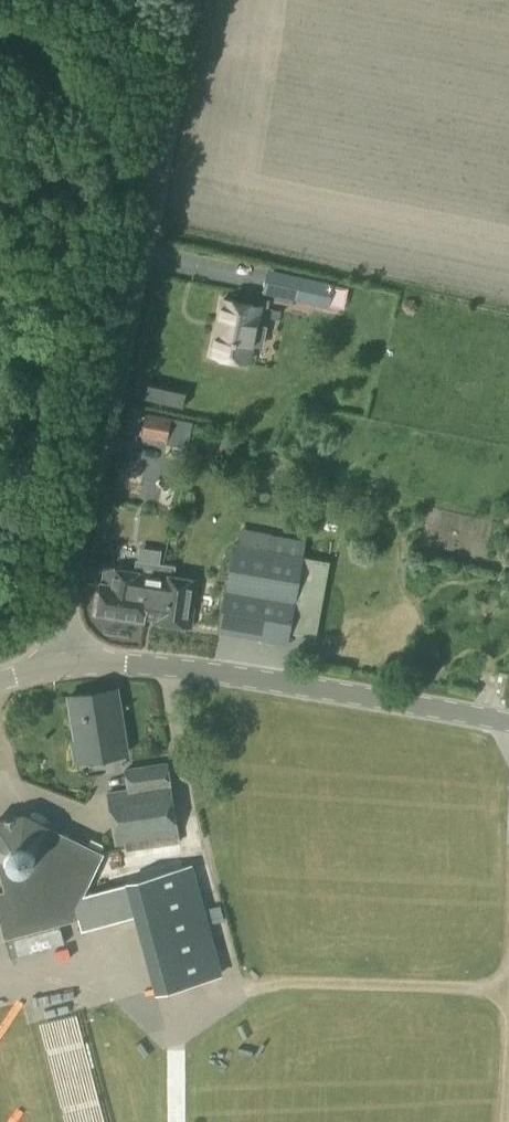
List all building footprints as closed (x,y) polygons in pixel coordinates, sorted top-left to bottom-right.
[(302,277),(297,300),(329,308),(334,283),(302,277)] [(262,347),(266,328),(256,326),(260,307),(222,299),(209,355),(248,364),(252,345),(262,347)] [(194,423),(146,414),(141,439),(167,444),(189,448),(194,423)] [(288,644),(304,559),(234,546),(218,631),(288,644)] [(161,577),(163,565),(164,553),(137,549),(135,561),(134,573),(104,569),(102,584),(100,584),(96,615),(144,622),(146,612),(155,614),(156,614),(161,577)] [(325,583),(330,556),(306,552),(302,579),(325,583)] [(156,614),(155,614),(154,624),(193,629),(199,582),(173,578),(175,567),(163,565),(161,577),(156,614)] [(75,764),(128,756),(117,690),(70,698),(77,745),(73,746),(75,764)] [(179,843),(178,834),(167,763),(124,769),(127,789),(108,792),(116,844),(125,842),(126,851),(179,843)] [(10,958),(64,943),(59,925),(80,919),(77,910),(85,895),(104,856),(47,828),(48,826),(24,814),(0,821),(0,873),(5,892),(0,893),(0,921),(10,958)] [(85,895),(77,910),(80,919),(79,920),(82,930),(133,915),(154,994),(222,975),(192,866),(85,895)] [(64,1032),(79,1028),(73,1002),(57,1006),(64,1032)]
